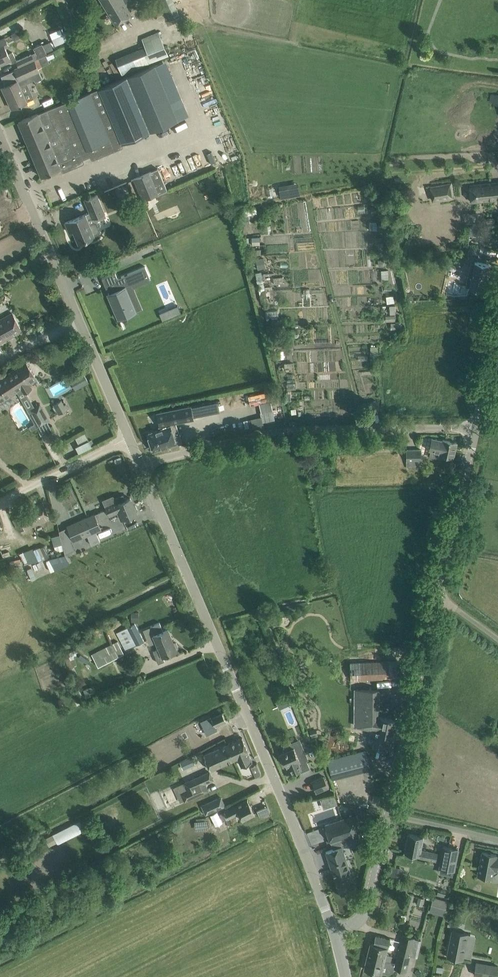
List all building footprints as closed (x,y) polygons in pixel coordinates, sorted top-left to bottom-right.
[(102,3),(107,10),(115,24),(124,18),(131,14),(126,6),(132,2),(131,0),(107,0),(102,3)] [(171,21),(181,16),(173,0),(161,0),(171,21)] [(144,46),(116,57),(122,73),(154,60),(168,55),(159,32),(142,39),(144,46)] [(15,57),(12,52),(8,54),(5,47),(8,46),(5,38),(0,40),(0,64),(15,57)] [(44,42),(33,47),(35,52),(38,58),(47,54),(47,53),(48,52),(44,42)] [(35,52),(16,61),(19,67),(35,60),(38,58),(35,52)] [(35,60),(19,67),(14,69),(19,80),(32,74),(35,82),(42,78),(35,60)] [(39,113),(39,112),(18,121),(41,176),(60,169),(61,171),(63,172),(83,163),(84,161),(83,159),(90,156),(91,159),(92,160),(122,147),(123,145),(122,143),(178,120),(156,64),(128,76),(39,113)] [(8,100),(12,108),(27,102),(17,80),(4,86),(10,99),(8,100)] [(151,172),(138,177),(147,198),(160,192),(167,189),(158,168),(151,172)] [(470,186),(471,201),(489,200),(497,199),(497,182),(470,186)] [(430,185),(431,199),(453,197),(451,183),(430,185)] [(90,212),(65,223),(69,232),(73,230),(78,242),(88,239),(95,235),(99,233),(100,231),(97,223),(94,221),(90,223),(88,221),(105,213),(97,194),(94,196),(84,200),(90,212)] [(249,223),(247,213),(240,215),(242,225),(249,223)] [(251,263),(252,269),(253,269),(253,272),(259,271),(258,262),(255,262),(254,256),(249,257),(250,262),(251,262),(251,263)] [(482,290),(488,264),(475,261),(473,269),(469,268),(465,286),(469,287),(482,290)] [(135,312),(125,288),(150,277),(145,266),(118,278),(115,272),(102,278),(106,288),(108,287),(110,293),(109,293),(108,293),(119,319),(121,318),(135,312)] [(261,303),(267,302),(261,272),(255,273),(261,303)] [(451,283),(449,291),(464,295),(466,287),(451,283)] [(0,319),(0,342),(13,335),(22,331),(12,313),(3,318),(0,319)] [(18,367),(6,375),(14,387),(17,391),(19,395),(20,394),(19,394),(23,392),(24,393),(32,388),(29,384),(37,378),(26,362),(18,367)] [(75,389),(87,382),(82,373),(70,380),(75,389)] [(17,391),(14,387),(6,375),(0,378),(0,402),(17,391)] [(59,414),(69,409),(66,404),(64,405),(61,400),(54,404),(59,414)] [(218,402),(191,408),(193,418),(220,412),(218,402)] [(30,409),(27,410),(35,423),(37,427),(41,435),(46,433),(41,425),(48,421),(49,420),(40,404),(33,407),(30,409)] [(153,451),(168,445),(170,447),(175,446),(175,443),(182,440),(175,422),(193,419),(193,418),(191,408),(190,406),(157,413),(160,426),(160,429),(147,433),(150,441),(148,443),(150,448),(153,448),(153,451)] [(272,410),(260,413),(261,423),(274,420),(272,410)] [(453,457),(456,442),(432,438),(429,450),(431,450),(430,454),(431,456),(433,458),(434,459),(437,459),(439,458),(440,456),(441,454),(453,457)] [(77,452),(90,445),(87,439),(74,445),(77,452)] [(356,444),(355,453),(366,453),(367,444),(356,444)] [(421,460),(421,449),(407,449),(407,467),(420,467),(420,466),(420,460),(421,460)] [(137,513),(136,511),(137,511),(137,509),(136,505),(134,504),(133,505),(130,498),(126,500),(123,495),(115,498),(116,501),(105,506),(109,516),(118,512),(121,520),(137,513)] [(27,513),(18,517),(24,530),(48,518),(50,522),(56,520),(55,516),(50,517),(43,502),(26,510),(27,513)] [(67,526),(74,541),(101,529),(95,514),(67,526)] [(40,545),(33,548),(36,559),(44,557),(40,545)] [(125,650),(144,641),(135,623),(116,633),(125,650)] [(168,628),(153,634),(159,648),(153,650),(158,663),(164,660),(163,656),(177,650),(176,649),(178,648),(178,647),(176,642),(175,642),(173,642),(168,628)] [(97,666),(124,653),(118,640),(91,653),(97,666)] [(398,677),(397,661),(350,662),(350,679),(382,678),(382,677),(398,677)] [(355,689),(355,716),(378,717),(379,689),(355,689)] [(214,726),(225,721),(222,713),(211,718),(214,726)] [(376,730),(373,746),(391,749),(396,720),(378,717),(355,716),(355,719),(362,720),(361,727),(376,730)] [(231,761),(238,758),(241,765),(252,761),(248,753),(249,753),(242,737),(224,745),(231,761)] [(306,760),(308,759),(300,742),(292,745),(293,747),(281,752),(281,754),(280,755),(283,762),(285,761),(287,766),(290,765),(293,773),(300,769),(301,771),(309,768),(306,760)] [(231,761),(224,745),(204,754),(210,770),(231,761)] [(370,769),(365,751),(327,760),(332,779),(342,776),(370,769)] [(181,792),(184,800),(208,790),(205,782),(213,779),(209,771),(184,781),(187,789),(181,792)] [(312,781),(316,792),(328,787),(324,776),(312,781)] [(311,801),(313,810),(336,804),(334,795),(311,801)] [(202,805),(206,813),(224,805),(221,797),(202,805)] [(239,813),(243,821),(255,814),(247,799),(224,811),(228,818),(239,813)] [(261,817),(270,810),(263,803),(255,811),(261,817)] [(349,846),(363,841),(360,832),(361,832),(356,815),(325,825),(331,842),(346,837),(349,846)] [(52,834),(57,843),(86,829),(81,819),(52,834)] [(419,857),(435,860),(437,853),(421,849),(423,837),(408,833),(404,852),(419,855),(419,857)] [(342,846),(326,851),(338,890),(354,884),(342,846)] [(444,846),(440,868),(454,870),(458,849),(444,846)] [(497,856),(497,855),(482,852),(478,875),(493,877),(494,871),(497,871),(497,856)] [(430,904),(446,908),(448,900),(432,897),(430,904)] [(468,932),(452,930),(448,957),(464,959),(468,932)] [(409,955),(414,937),(402,934),(397,953),(409,955)] [(390,962),(392,957),(385,955),(389,938),(376,935),(373,944),(370,943),(367,956),(390,962)] [(415,937),(414,937),(409,955),(397,953),(395,963),(390,962),(367,956),(364,968),(382,973),(382,972),(387,973),(389,973),(391,972),(393,969),(395,968),(406,970),(410,955),(417,957),(421,939),(415,938),(415,937)] [(483,963),(484,958),(477,957),(474,974),(491,976),(496,976),(497,966),(483,963)]
